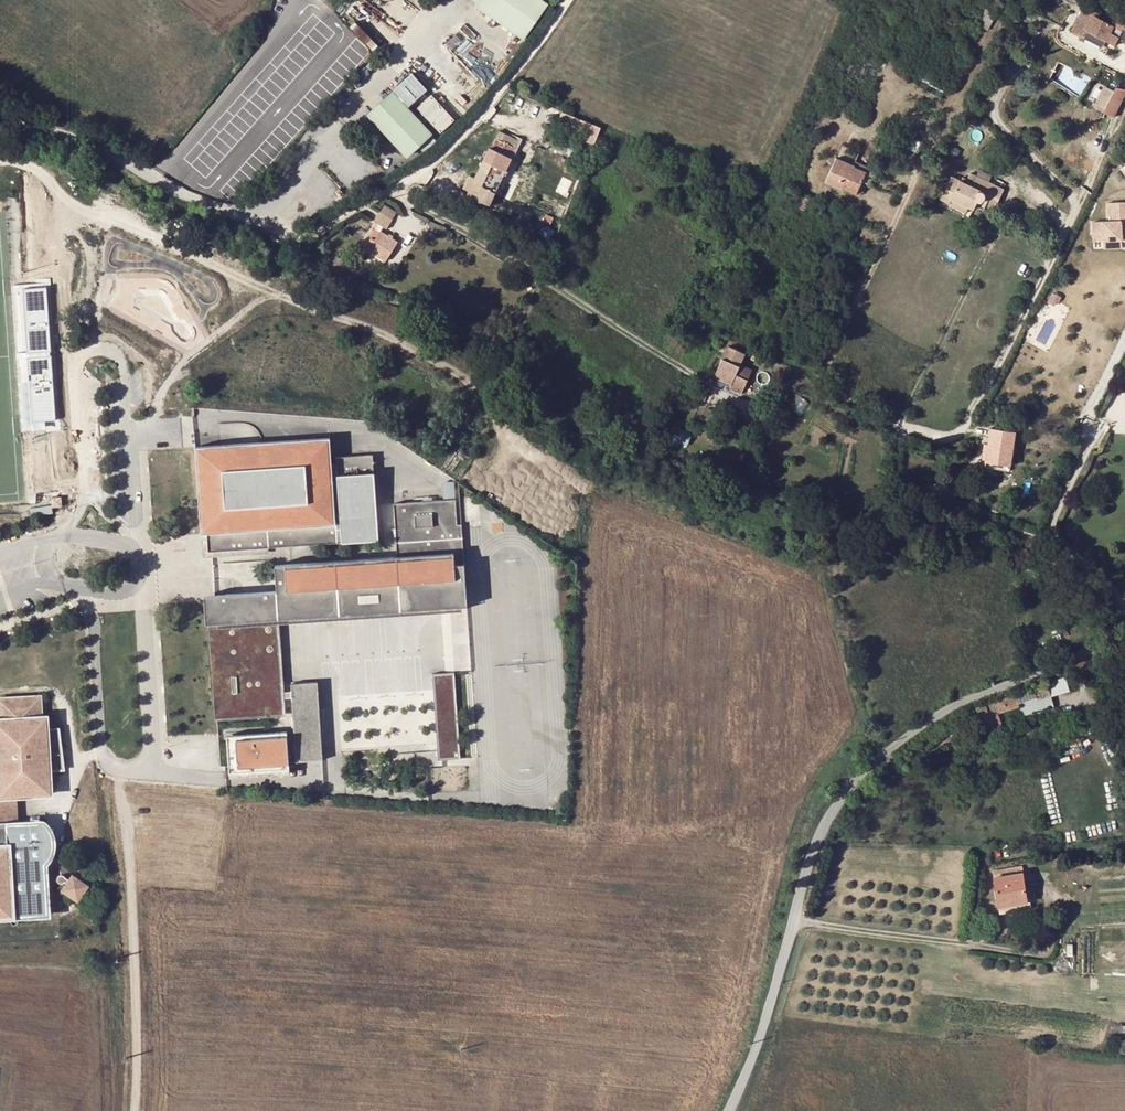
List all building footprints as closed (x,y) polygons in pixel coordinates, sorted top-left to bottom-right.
[(549,6),(541,0),(482,0),(479,5),(477,7),(524,41),(549,6)] [(989,4),(979,24),(989,29),(999,10),(989,4)] [(1121,14),(1119,17),(1118,18),(1113,26),(1096,17),(1098,13),(1085,6),(1072,31),(1083,37),(1086,32),(1106,42),(1107,40),(1116,44),(1119,39),(1124,42),(1124,16),(1121,14)] [(1122,12),(1116,6),(1111,10),(1118,18),(1119,17),(1121,14),(1122,12)] [(1011,18),(1011,21),(1014,24),(1018,24),(1020,21),(1020,18),(1018,17),(1017,16),(1014,15),(1011,18)] [(1009,40),(1018,24),(1014,24),(1011,21),(1003,38),(1009,40)] [(1102,49),(1106,42),(1086,32),(1083,37),(1082,38),(1102,49)] [(409,107),(428,91),(413,74),(394,91),(409,107)] [(1124,93),(1124,90),(1116,88),(1114,92),(1106,108),(1097,104),(1095,108),(1113,118),(1124,93)] [(1114,92),(1106,88),(1097,104),(1106,108),(1114,92)] [(428,135),(391,95),(371,114),(407,154),(428,135)] [(455,121),(433,96),(418,109),(441,134),(455,121)] [(597,135),(599,129),(554,111),(551,118),(584,132),(585,130),(597,135)] [(488,148),(475,179),(470,191),(467,197),(489,206),(491,203),(494,195),(505,172),(507,173),(513,159),(510,158),(518,140),(500,132),(496,139),(495,139),(491,149),(488,148)] [(521,141),(518,140),(510,158),(513,159),(521,141)] [(839,159),(855,166),(856,164),(860,154),(844,147),(839,159)] [(836,160),(854,168),(855,166),(839,159),(837,158),(836,160)] [(835,162),(866,175),(866,172),(854,168),(836,160),(835,162)] [(842,188),(857,194),(862,182),(866,175),(835,162),(829,176),(845,183),(842,188)] [(856,164),(855,166),(854,168),(866,172),(872,174),(873,171),(856,164)] [(871,177),(866,175),(862,182),(867,184),(871,177)] [(994,210),(1003,191),(976,177),(975,178),(970,175),(967,181),(961,178),(959,182),(951,178),(941,200),(950,204),(952,200),(969,208),(970,204),(975,206),(984,210),(986,206),(994,210)] [(464,189),(470,191),(475,179),(469,176),(464,189)] [(842,188),(845,183),(829,176),(827,182),(842,188)] [(497,205),(501,197),(494,195),(491,203),(497,205)] [(966,213),(969,208),(952,200),(950,204),(949,205),(966,213)] [(385,205),(380,212),(392,219),(396,213),(385,205)] [(1124,246),(1124,206),(1105,207),(1105,219),(1109,219),(1109,226),(1089,227),(1091,245),(1101,245),(1119,244),(1124,246)] [(385,228),(392,219),(380,212),(374,221),(385,228)] [(439,226),(429,222),(428,225),(438,230),(439,226)] [(372,237),(365,249),(386,262),(398,243),(392,239),(393,237),(389,235),(388,237),(379,231),(378,232),(374,230),(370,237),(372,237)] [(1119,244),(1101,245),(1102,254),(1120,253),(1119,244)] [(354,272),(356,266),(337,257),(335,264),(354,272)] [(1056,306),(1059,301),(1051,297),(1046,307),(1051,310),(1054,306),(1056,306)] [(742,394),(753,370),(741,365),(746,353),(728,346),(715,378),(732,386),(730,389),(742,394)] [(730,389),(732,386),(715,378),(711,386),(728,393),(730,389)] [(706,434),(716,412),(708,409),(698,431),(706,434)] [(58,421),(58,413),(38,414),(40,440),(68,439),(67,421),(58,421)] [(674,440),(689,445),(693,432),(679,427),(674,440)] [(987,451),(986,463),(1010,466),(1016,432),(991,429),(989,445),(987,451)] [(719,441),(722,434),(713,430),(710,437),(719,441)] [(378,539),(373,454),(335,456),(336,463),(331,463),(329,437),(195,446),(201,533),(207,533),(208,551),(268,547),(308,545),(338,542),(378,539)] [(56,484),(53,440),(35,441),(36,453),(46,452),(48,469),(37,471),(39,485),(56,484)] [(1010,471),(1010,466),(986,463),(985,468),(1010,471)] [(456,495),(455,480),(443,480),(444,495),(456,495)] [(57,502),(57,493),(47,493),(48,503),(57,502)] [(457,605),(454,563),(464,563),(461,523),(457,523),(455,498),(393,503),(396,556),(285,563),(286,589),(293,589),(294,596),(415,587),(416,608),(457,605)] [(269,552),(268,547),(208,551),(207,533),(201,533),(203,557),(269,552)] [(278,618),(416,608),(415,587),(294,596),(293,589),(286,589),(285,563),(275,564),(276,589),(246,592),(247,614),(244,615),(245,622),(259,621),(263,672),(282,671),(278,618)] [(319,709),(317,681),(290,683),(291,690),(284,691),(282,671),(263,672),(259,621),(245,622),(244,615),(247,614),(246,592),(222,594),(222,598),(208,599),(214,676),(210,676),(211,695),(215,694),(216,717),(285,712),(284,698),(291,697),(296,761),(322,759),(321,746),(324,708),(319,709)] [(460,757),(454,672),(432,673),(433,689),(437,689),(441,759),(460,757)] [(993,729),(1002,726),(998,713),(1017,707),(1021,716),(1053,706),(1047,686),(1035,690),(1033,690),(976,709),(982,727),(984,734),(994,731),(993,729)] [(441,759),(437,689),(433,689),(438,759),(441,759)] [(38,694),(39,716),(43,715),(41,691),(0,693),(0,696),(38,694)] [(12,795),(47,793),(46,770),(59,768),(54,728),(44,728),(43,715),(39,716),(38,694),(0,696),(0,796),(12,795)] [(213,720),(285,715),(285,712),(216,717),(215,694),(211,695),(213,720)] [(976,709),(968,711),(974,730),(982,727),(976,709)] [(289,772),(289,762),(238,765),(235,739),(287,735),(286,730),(226,734),(229,774),(229,777),(289,772)] [(289,762),(287,735),(235,739),(238,765),(289,762)] [(14,823),(12,795),(0,796),(0,823),(14,823)] [(39,822),(14,823),(0,823),(0,917),(44,915),(41,864),(39,822)] [(49,849),(49,841),(48,833),(44,826),(40,822),(39,822),(41,864),(44,860),(46,857),(49,849)] [(56,866),(68,874),(68,873),(70,871),(56,862),(56,866)] [(77,904),(88,885),(68,873),(68,874),(56,866),(55,872),(59,874),(58,874),(57,875),(56,876),(56,877),(56,878),(57,879),(58,880),(59,880),(60,880),(61,880),(62,879),(63,878),(63,877),(62,875),(66,877),(57,891),(77,904)] [(1022,874),(1023,874),(1022,868),(993,872),(994,878),(1022,874)] [(994,878),(998,908),(1012,905),(1012,903),(1025,901),(1022,874),(994,878)] [(1029,900),(1025,901),(1012,903),(1012,905),(998,908),(999,911),(1030,906),(1029,900)] [(7,923),(6,924),(5,925),(5,927),(5,928),(5,930),(6,931),(8,932),(9,933),(11,933),(13,933),(14,932),(16,930),(17,929),(17,927),(17,925),(16,924),(15,923),(13,922),(11,921),(10,921),(8,922),(7,923)]
